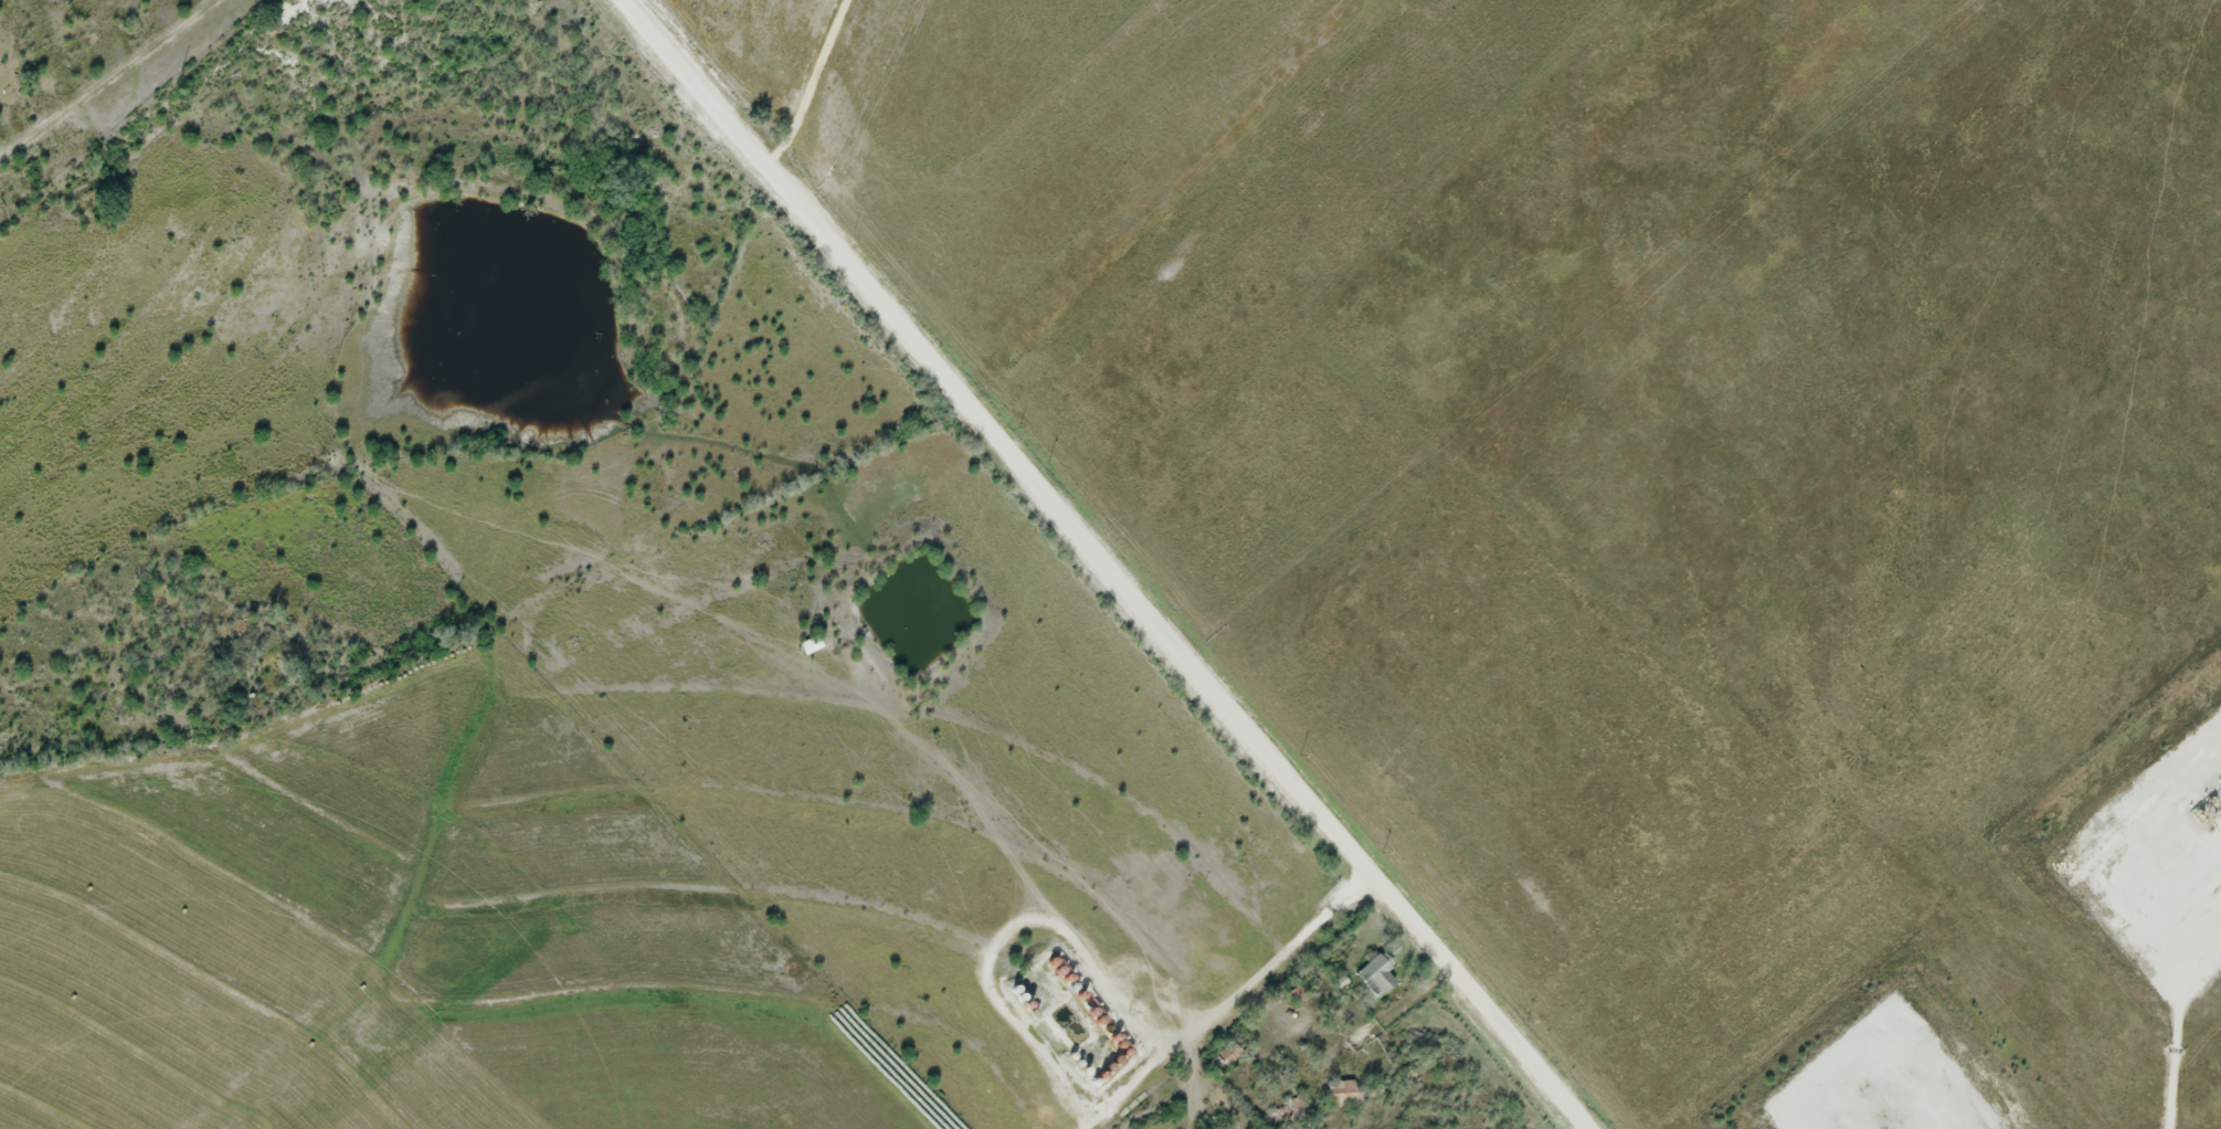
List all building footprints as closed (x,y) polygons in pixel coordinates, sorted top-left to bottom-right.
[(1353,977),(1377,1003),(1397,985),(1387,974),(1395,966),(1381,951),(1353,977)] [(1360,1105),(1356,1081),(1327,1086),(1331,1110),(1360,1105)] [(1288,1109),(1266,1113),(1268,1128),(1303,1122),(1300,1100),(1287,1102),(1288,1109)]
